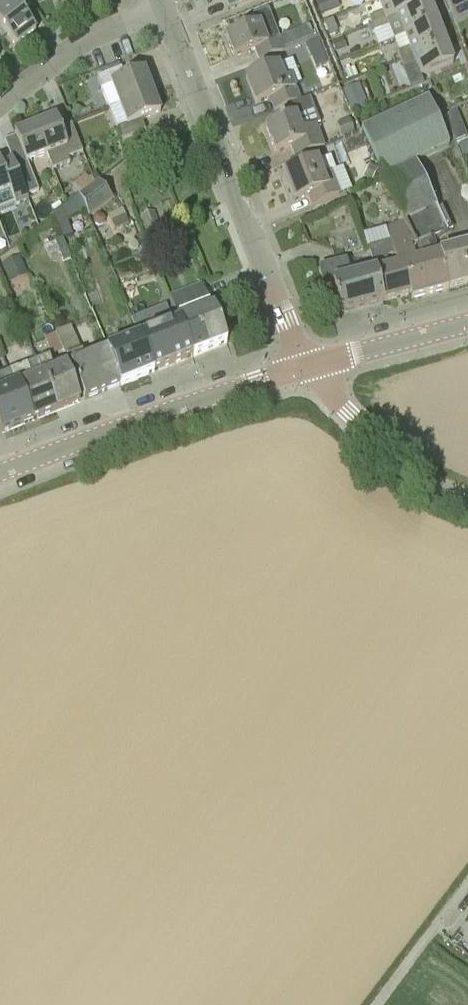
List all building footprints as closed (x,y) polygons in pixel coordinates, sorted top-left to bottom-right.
[(1,6),(0,7),(0,25),(16,46),(36,30),(22,12),(31,5),(27,0),(0,0),(0,5),(1,6)] [(66,17),(80,12),(75,0),(62,6),(66,17)] [(314,2),(319,14),(329,10),(325,0),(320,0),(314,2)] [(418,5),(416,0),(378,0),(383,12),(369,17),(371,23),(418,5)] [(405,34),(437,22),(429,1),(418,5),(371,23),(372,25),(369,26),(371,33),(389,26),(387,20),(397,16),(405,34)] [(328,34),(337,30),(332,19),(323,22),(328,34)] [(400,60),(445,42),(437,22),(405,34),(410,47),(397,52),(400,60)] [(267,44),(259,23),(226,36),(234,58),(255,49),(260,61),(283,51),(278,40),(267,44)] [(294,32),(298,44),(313,39),(308,26),(294,32)] [(331,41),(336,54),(346,50),(341,37),(331,41)] [(317,40),(306,44),(310,54),(321,49),(317,40)] [(445,42),(400,60),(403,68),(416,63),(421,76),(453,63),(445,42)] [(289,78),(283,80),(277,65),(246,77),(256,103),(271,98),(275,110),(299,101),(295,89),(294,89),(289,78)] [(354,67),(344,71),(347,79),(357,74),(354,67)] [(125,78),(122,69),(121,68),(97,77),(101,88),(111,85),(119,104),(152,92),(144,71),(125,78)] [(341,88),(346,102),(356,98),(351,85),(341,88)] [(152,92),(119,104),(127,124),(117,128),(121,140),(145,130),(141,120),(160,112),(152,92)] [(383,177),(416,162),(449,146),(428,99),(361,130),(383,177)] [(291,147),(296,158),(324,147),(315,123),(320,122),(311,100),(292,107),(295,115),(265,127),(275,153),(291,147)] [(74,106),(70,115),(78,119),(83,110),(74,106)] [(445,115),(449,126),(459,122),(455,111),(445,115)] [(35,125),(47,154),(53,169),(70,163),(68,158),(83,152),(72,124),(61,128),(56,117),(35,125)] [(341,137),(354,133),(349,119),(336,124),(341,137)] [(39,191),(26,162),(47,154),(35,125),(15,133),(23,154),(11,158),(16,170),(27,197),(39,191)] [(464,160),(467,159),(467,141),(458,145),(464,160)] [(339,196),(330,172),(336,170),(331,157),(317,163),(316,161),(284,174),(294,201),(308,196),(313,207),(339,196)] [(27,197),(16,170),(5,174),(0,161),(0,197),(11,193),(16,205),(28,200),(27,197)] [(416,162),(383,177),(403,222),(414,245),(431,237),(432,239),(454,229),(443,205),(437,208),(416,162)] [(371,182),(378,170),(369,165),(362,177),(371,182)] [(89,217),(113,198),(98,180),(79,195),(89,217)] [(62,239),(63,239),(75,234),(64,207),(53,215),(62,239)] [(122,208),(109,213),(116,229),(129,223),(122,208)] [(146,212),(139,217),(142,227),(153,228),(160,221),(156,212),(146,212)] [(100,214),(99,214),(98,214),(97,214),(97,215),(96,215),(95,216),(94,217),(94,218),(94,219),(94,220),(94,221),(94,222),(95,223),(96,224),(97,224),(97,225),(98,225),(99,225),(100,225),(101,225),(102,224),(103,224),(103,223),(104,223),(104,222),(104,221),(105,221),(105,220),(105,219),(104,218),(104,217),(104,216),(103,216),(103,215),(102,215),(101,215),(101,214),(100,214)] [(397,268),(395,260),(387,262),(386,258),(394,256),(393,251),(414,245),(403,222),(386,227),(390,242),(369,248),(373,264),(375,272),(376,274),(383,302),(410,295),(403,267),(397,268)] [(449,289),(440,258),(439,259),(432,239),(431,237),(414,245),(393,251),(394,256),(395,260),(397,268),(403,267),(410,295),(411,299),(412,299),(449,289)] [(62,239),(55,242),(62,261),(70,258),(63,239),(62,239)] [(440,258),(449,289),(467,284),(467,251),(440,258)] [(8,282),(27,275),(19,256),(0,264),(8,282)] [(376,274),(351,280),(346,260),(317,268),(325,300),(335,297),(340,313),(383,302),(376,274)] [(227,344),(222,332),(203,285),(170,299),(177,316),(193,357),(227,344)] [(143,329),(147,337),(141,339),(154,373),(193,357),(177,316),(143,329)] [(68,359),(82,353),(71,326),(56,332),(68,359)] [(122,386),(154,373),(141,339),(109,352),(122,386)] [(85,360),(82,353),(68,359),(78,381),(85,400),(122,386),(109,352),(85,360)] [(72,384),(66,368),(55,372),(49,358),(38,362),(44,379),(57,411),(80,402),(72,384)] [(29,422),(57,411),(44,379),(38,362),(10,374),(15,388),(29,422)] [(15,388),(2,393),(0,388),(0,427),(2,433),(29,422),(15,388)]
